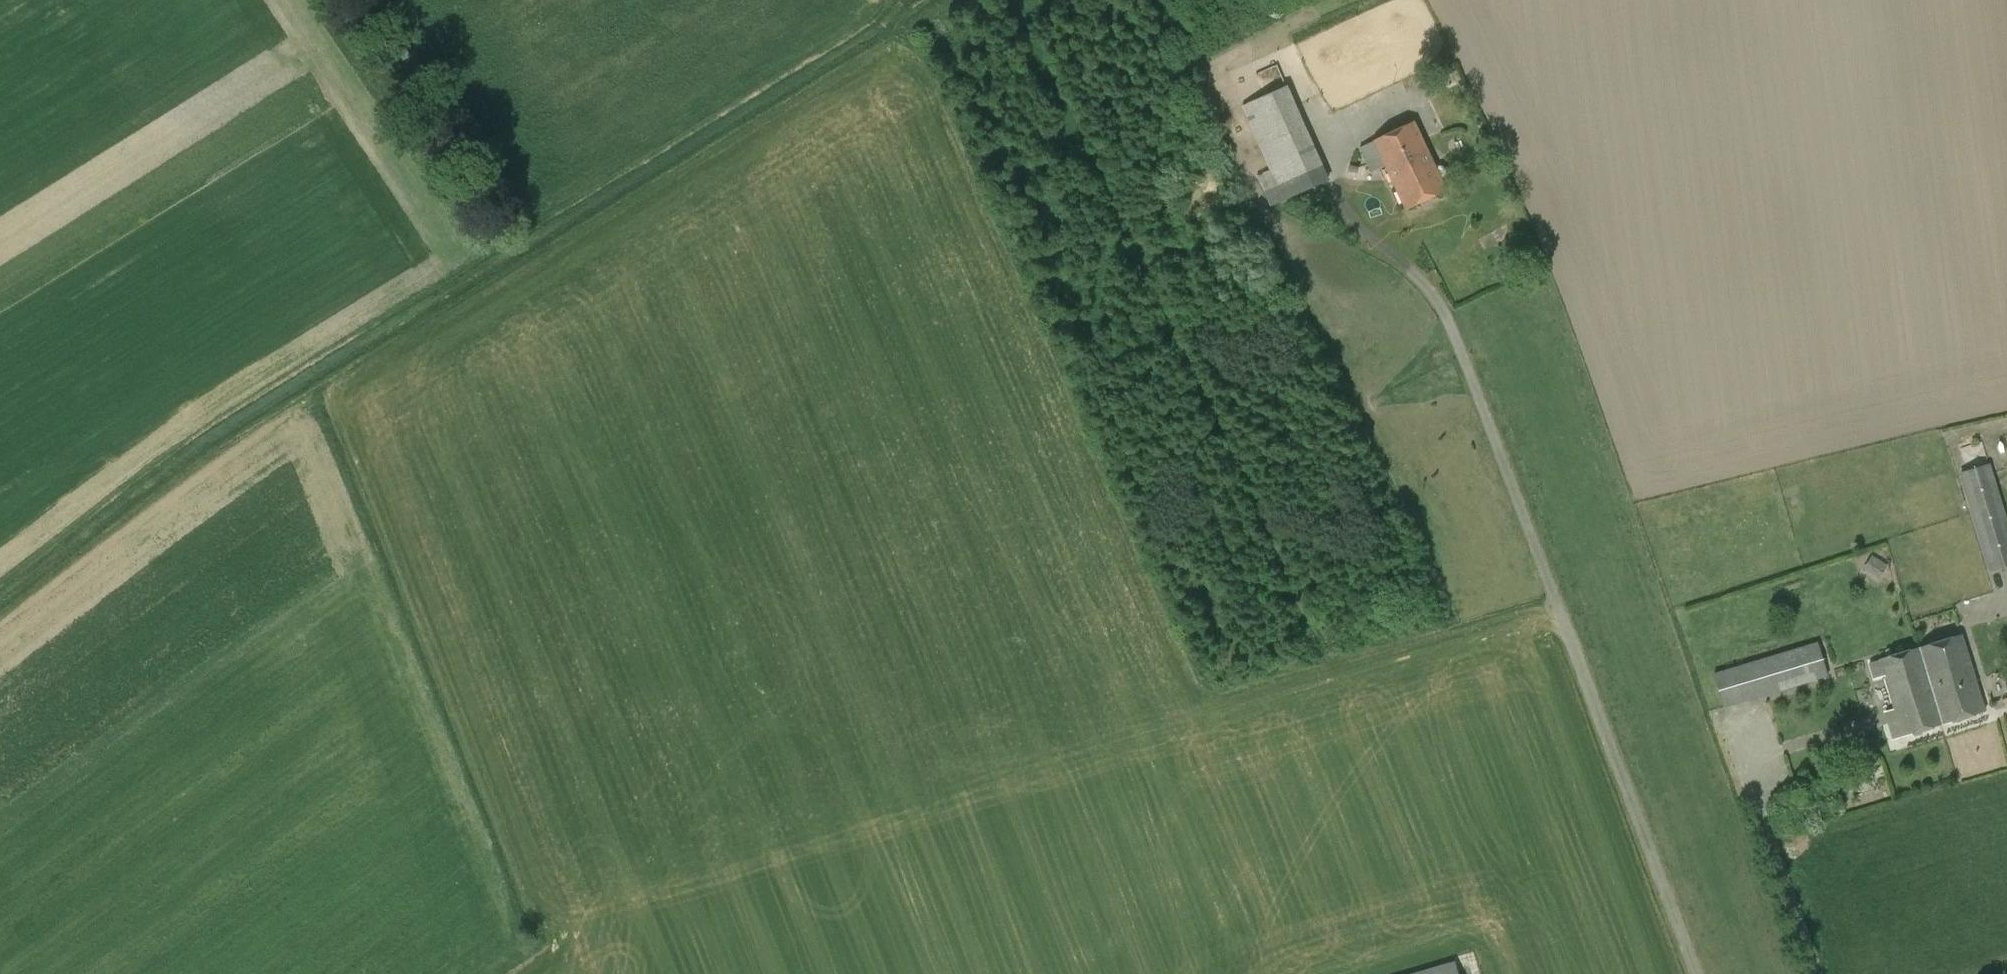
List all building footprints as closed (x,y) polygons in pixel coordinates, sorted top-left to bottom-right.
[(1329,181),(1323,167),(1288,86),(1242,107),(1263,156),(1251,161),(1271,205),(1329,181)] [(1415,121),(1372,142),(1359,148),(1371,172),(1384,166),(1405,212),(1448,191),(1415,121)] [(1990,572),(2006,567),(2006,518),(1991,464),(1959,473),(1990,572)] [(1864,568),(1880,578),(1888,565),(1872,556),(1864,568)] [(1919,648),(1942,725),(1985,712),(1961,635),(1919,648)] [(1714,674),(1724,708),(1829,677),(1818,642),(1714,674)] [(1942,725),(1919,648),(1880,660),(1880,661),(1870,664),(1875,680),(1885,676),(1899,721),(1890,724),(1894,739),(1903,736),(1903,737),(1942,725)] [(1416,973),(1417,973),(1459,973),(1455,962),(1416,973)]
